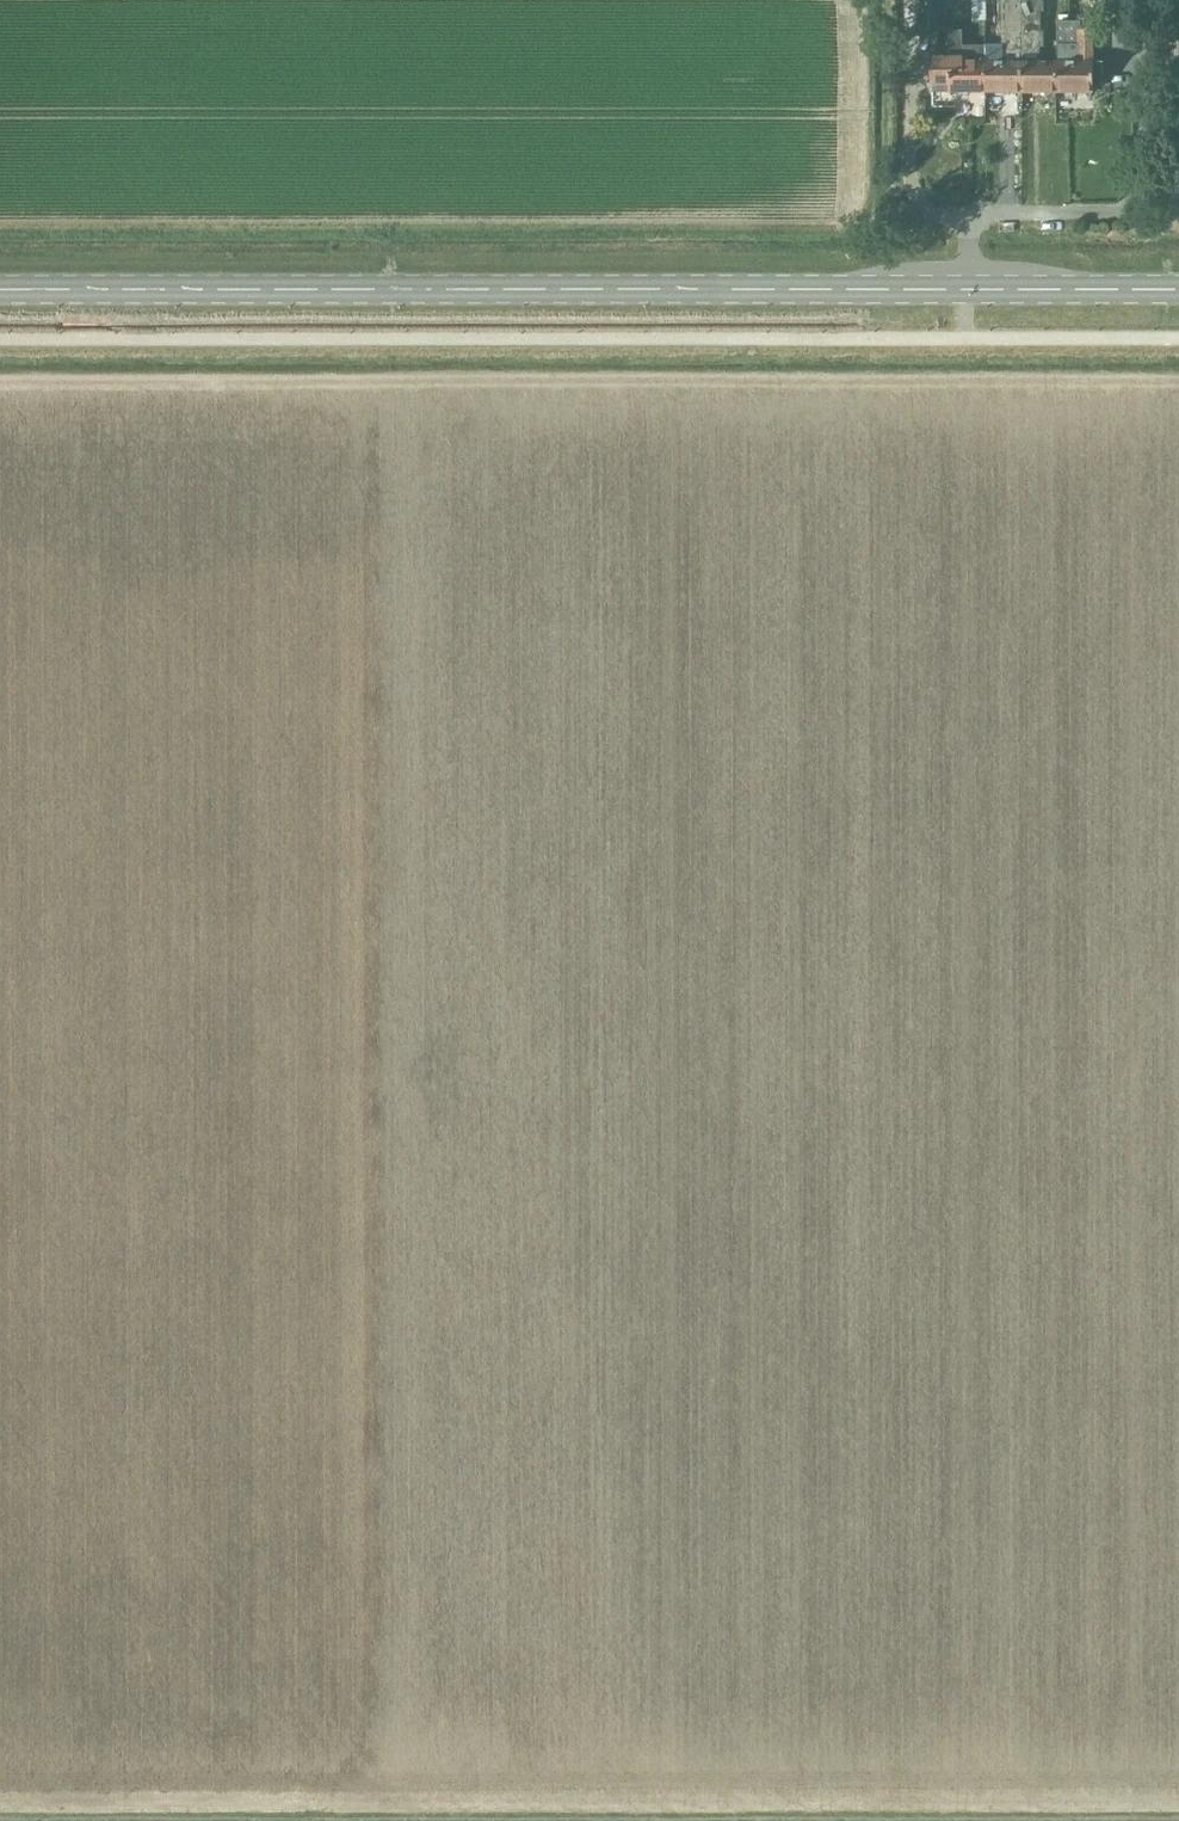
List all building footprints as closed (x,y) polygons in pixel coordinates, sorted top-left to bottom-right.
[(1022,0),(1001,0),(1001,32),(1000,32),(1000,38),(999,38),(999,49),(985,49),(985,48),(985,94),(1020,94),(1020,32),(1021,32),(1022,0)] [(1020,94),(1056,94),(1056,64),(1040,64),(1040,48),(1042,48),(1043,32),(1040,32),(1040,0),(1022,0),(1021,32),(1020,32),(1020,94)] [(1101,15),(1130,16),(1130,0),(1101,0),(1101,15)] [(938,31),(938,3),(918,3),(918,31),(938,31)] [(985,94),(985,48),(962,48),(962,32),(949,32),(949,47),(936,47),(936,77),(949,77),(948,94),(985,94)] [(1056,94),(1093,94),(1093,78),(1102,78),(1102,64),(1093,64),(1093,32),(1080,32),(1080,46),(1056,46),(1056,64),(1056,94)]
